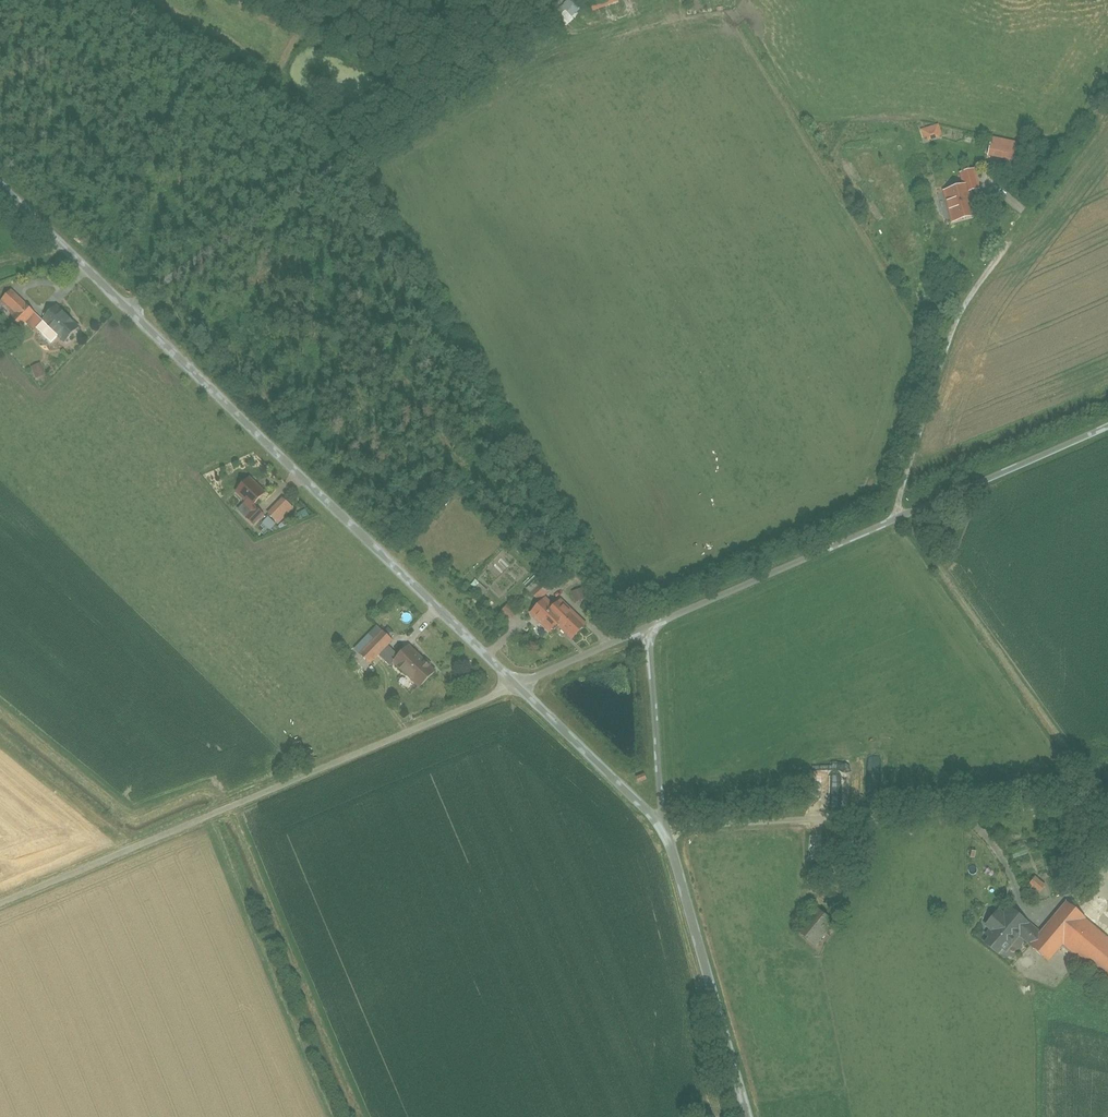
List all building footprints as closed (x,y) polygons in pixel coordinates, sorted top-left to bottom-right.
[(575,0),(569,0),(564,4),(573,15),(582,8),(575,0)] [(597,11),(622,1),(622,0),(593,0),(597,11)] [(573,15),(564,4),(554,13),(563,24),(573,15)] [(940,124),(922,129),(926,142),(944,137),(940,124)] [(1020,142),(994,137),(990,155),(1016,160),(1020,142)] [(981,188),(976,169),(962,172),(965,185),(969,184),(971,191),(981,188)] [(965,185),(946,190),(955,222),(978,215),(971,191),(969,184),(965,185)] [(13,291),(0,304),(0,308),(21,328),(26,322),(35,312),(13,291)] [(66,342),(80,326),(58,305),(43,320),(59,336),(66,342)] [(35,312),(26,322),(34,330),(37,326),(43,320),(35,312)] [(43,320),(37,326),(53,342),(59,336),(43,320)] [(41,363),(34,366),(39,377),(46,374),(41,363)] [(267,492),(250,476),(237,490),(248,501),(253,506),(267,492)] [(295,508),(285,498),(270,513),(272,515),(278,521),(280,523),(295,508)] [(248,501),(239,509),(245,514),(253,506),(248,501)] [(266,514),(258,507),(248,517),(256,525),(266,514)] [(272,515),(263,524),(269,530),(278,521),(272,515)] [(553,586),(542,576),(530,589),(540,599),(553,586)] [(588,622),(563,598),(557,605),(547,596),(532,612),(553,632),(560,624),(574,637),(588,622)] [(509,604),(500,613),(509,621),(518,613),(509,604)] [(383,631),(360,654),(371,664),(388,646),(393,642),(383,631)] [(399,657),(388,646),(379,656),(390,666),(393,663),(399,657)] [(410,646),(393,663),(420,689),(436,672),(410,646)] [(820,859),(821,847),(812,847),(811,859),(820,859)] [(1033,879),(1028,886),(1038,893),(1043,887),(1033,879)] [(1039,932),(1029,946),(1047,962),(1060,946),(1107,985),(1107,940),(1065,902),(1039,932)] [(988,933),(983,940),(1000,954),(1015,935),(1029,946),(1039,932),(1004,904),(983,929),(988,933)] [(831,923),(817,913),(801,935),(815,945),(831,923)]
